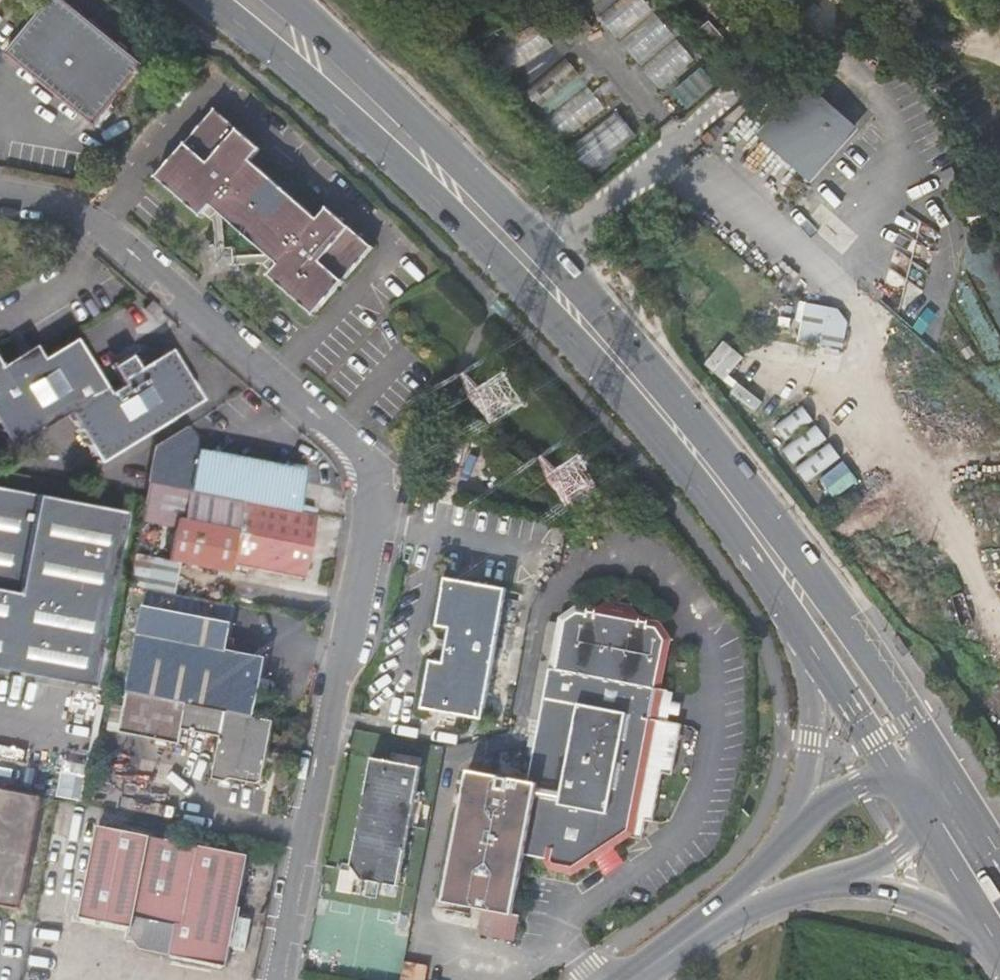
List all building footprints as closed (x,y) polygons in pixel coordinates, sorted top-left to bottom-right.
[(93,122),(141,63),(62,0),(46,0),(12,42),(6,38),(0,46),(0,48),(93,122)] [(693,65),(652,0),(618,0),(604,9),(655,89),(693,65)] [(594,27),(573,4),(553,20),(573,44),(594,27)] [(705,21),(691,33),(707,51),(720,39),(705,21)] [(510,39),(521,58),(550,41),(539,22),(510,39)] [(686,111),(714,87),(700,72),(673,95),(686,111)] [(851,132),(802,89),(755,140),(804,183),(836,148),(851,132)] [(314,318),(374,250),(327,209),(318,220),(251,162),(261,150),(214,109),(154,177),(200,217),(204,214),(212,221),(221,217),(265,255),(262,266),(271,274),(268,277),(314,318)] [(578,171),(625,132),(610,115),(564,154),(578,171)] [(838,309),(806,304),(798,342),(841,350),(845,326),(838,309)] [(105,391),(75,339),(42,360),(9,381),(1,368),(0,366),(0,427),(13,448),(68,414),(105,391)] [(726,340),(707,363),(725,377),(744,354),(726,340)] [(904,362),(907,346),(903,342),(893,352),(904,362)] [(907,346),(904,362),(917,374),(927,364),(907,346)] [(35,347),(1,368),(9,381),(42,360),(35,347)] [(105,391),(68,414),(100,465),(201,402),(169,351),(136,372),(118,383),(121,388),(109,396),(105,391)] [(110,370),(118,383),(136,372),(128,359),(110,370)] [(813,423),(803,408),(775,427),(786,441),(813,423)] [(784,452),(794,467),(827,443),(817,429),(784,452)] [(158,451),(151,488),(242,506),(300,517),(307,480),(199,460),(201,450),(189,432),(158,451)] [(798,471),(808,485),(841,462),(831,448),(798,471)] [(94,690),(128,516),(0,490),(0,672),(94,690)] [(317,521),(300,517),(242,506),(236,536),(173,524),(165,566),(137,561),(131,589),(172,597),(178,568),(228,578),(230,570),(305,584),(317,521)] [(450,632),(448,642),(445,654),(443,665),(430,662),(419,712),(438,717),(436,724),(461,729),(462,722),(481,726),(509,594),(447,581),(437,629),(450,632)] [(145,618),(232,635),(234,627),(146,611),(145,618)] [(535,782),(519,861),(540,865),(540,869),(545,876),(569,881),(633,843),(647,772),(656,729),(662,730),(668,701),(662,700),(673,647),(669,643),(660,635),(646,632),(631,620),(608,615),(595,621),(580,618),(561,627),(541,721),(528,780),(535,782)] [(130,696),(258,720),(262,699),(266,699),(271,696),(273,689),(268,683),(265,682),(268,661),(229,654),(232,635),(145,618),(130,696)] [(432,651),(445,654),(448,642),(434,640),(432,651)] [(278,724),(258,720),(130,696),(122,739),(183,750),(186,734),(225,742),(217,783),(227,785),(233,782),(259,786),(266,784),(278,724)] [(404,840),(408,820),(418,771),(408,769),(398,766),(399,759),(390,757),(388,765),(370,761),(367,773),(364,785),(347,868),(355,882),(363,884),(360,899),(371,901),(375,887),(394,890),(404,840)] [(409,761),(399,759),(398,766),(408,769),(409,761)] [(528,780),(520,778),(511,777),(511,773),(498,770),(495,783),(464,775),(458,801),(436,906),(474,915),(470,939),(485,942),(506,947),(511,922),(505,921),(507,919),(519,861),(535,782),(528,780)] [(351,783),(364,785),(367,773),(354,771),(351,783)] [(0,791),(0,907),(19,911),(41,800),(0,791)] [(416,822),(408,820),(404,840),(412,841),(416,822)] [(141,954),(196,964),(216,854),(100,830),(82,920),(132,930),(130,939),(141,954)] [(251,861),(216,854),(196,964),(228,971),(251,861)] [(429,963),(406,960),(403,979),(427,979),(429,963)]
